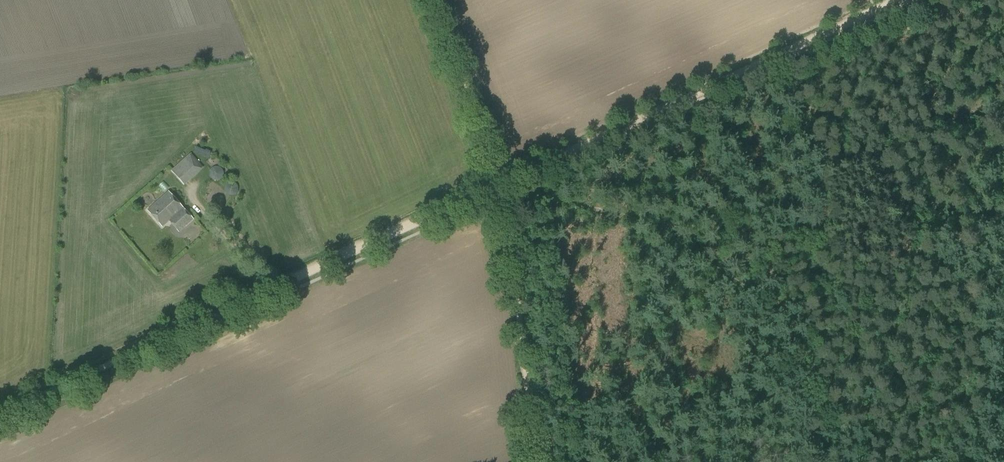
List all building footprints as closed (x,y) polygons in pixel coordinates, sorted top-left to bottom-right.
[(196,146),(194,152),(209,157),(211,151),(196,146)] [(183,185),(203,167),(191,153),(171,171),(183,185)] [(210,166),(209,178),(222,179),(222,167),(210,166)] [(179,232),(193,220),(168,192),(147,210),(162,226),(169,221),(179,232)]
